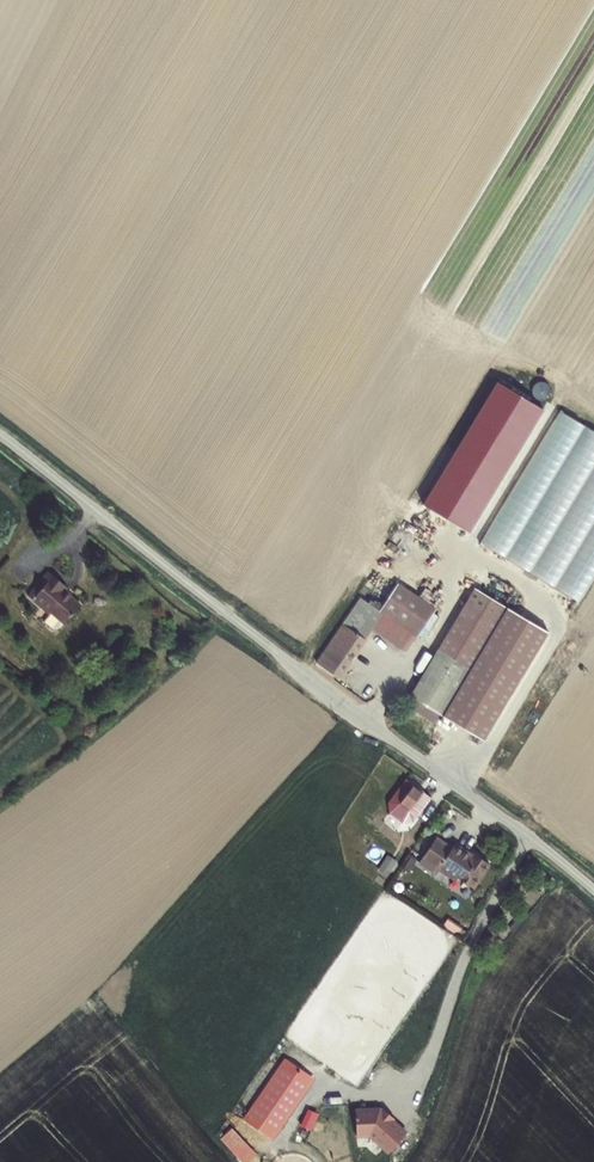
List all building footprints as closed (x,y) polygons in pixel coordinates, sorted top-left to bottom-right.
[(484,381),(419,510),(469,534),(533,405),(484,381)] [(550,384),(534,382),(533,393),(548,395),(550,384)] [(493,511),(529,443),(520,438),(484,506),(493,511)] [(69,580),(50,565),(30,590),(52,608),(46,616),(54,622),(61,621),(66,616),(68,618),(84,599),(65,584),(69,580)] [(360,591),(350,608),(374,622),(405,640),(432,595),(392,571),(376,599),(360,591)] [(510,594),(479,575),(431,655),(452,667),(436,695),(447,702),(510,594)] [(350,608),(320,659),(342,673),(374,622),(350,608)] [(452,667),(431,655),(415,683),(436,695),(452,667)] [(433,794),(409,774),(387,802),(395,809),(403,798),(420,811),(433,794)] [(403,798),(395,809),(411,822),(420,811),(403,798)] [(454,842),(439,832),(422,857),(438,869),(442,864),(458,874),(460,873),(476,883),(492,858),(475,846),(474,849),(457,837),(454,842)] [(392,875),(399,860),(388,855),(381,870),(392,875)] [(284,1057),(242,1119),(273,1139),(314,1078),(284,1057)] [(354,1107),(356,1138),(370,1136),(388,1152),(407,1133),(380,1105),(354,1107)] [(308,1108),(301,1126),(312,1130),(319,1112),(308,1108)] [(220,1138),(242,1161),(249,1161),(258,1153),(233,1126),(220,1138)]
